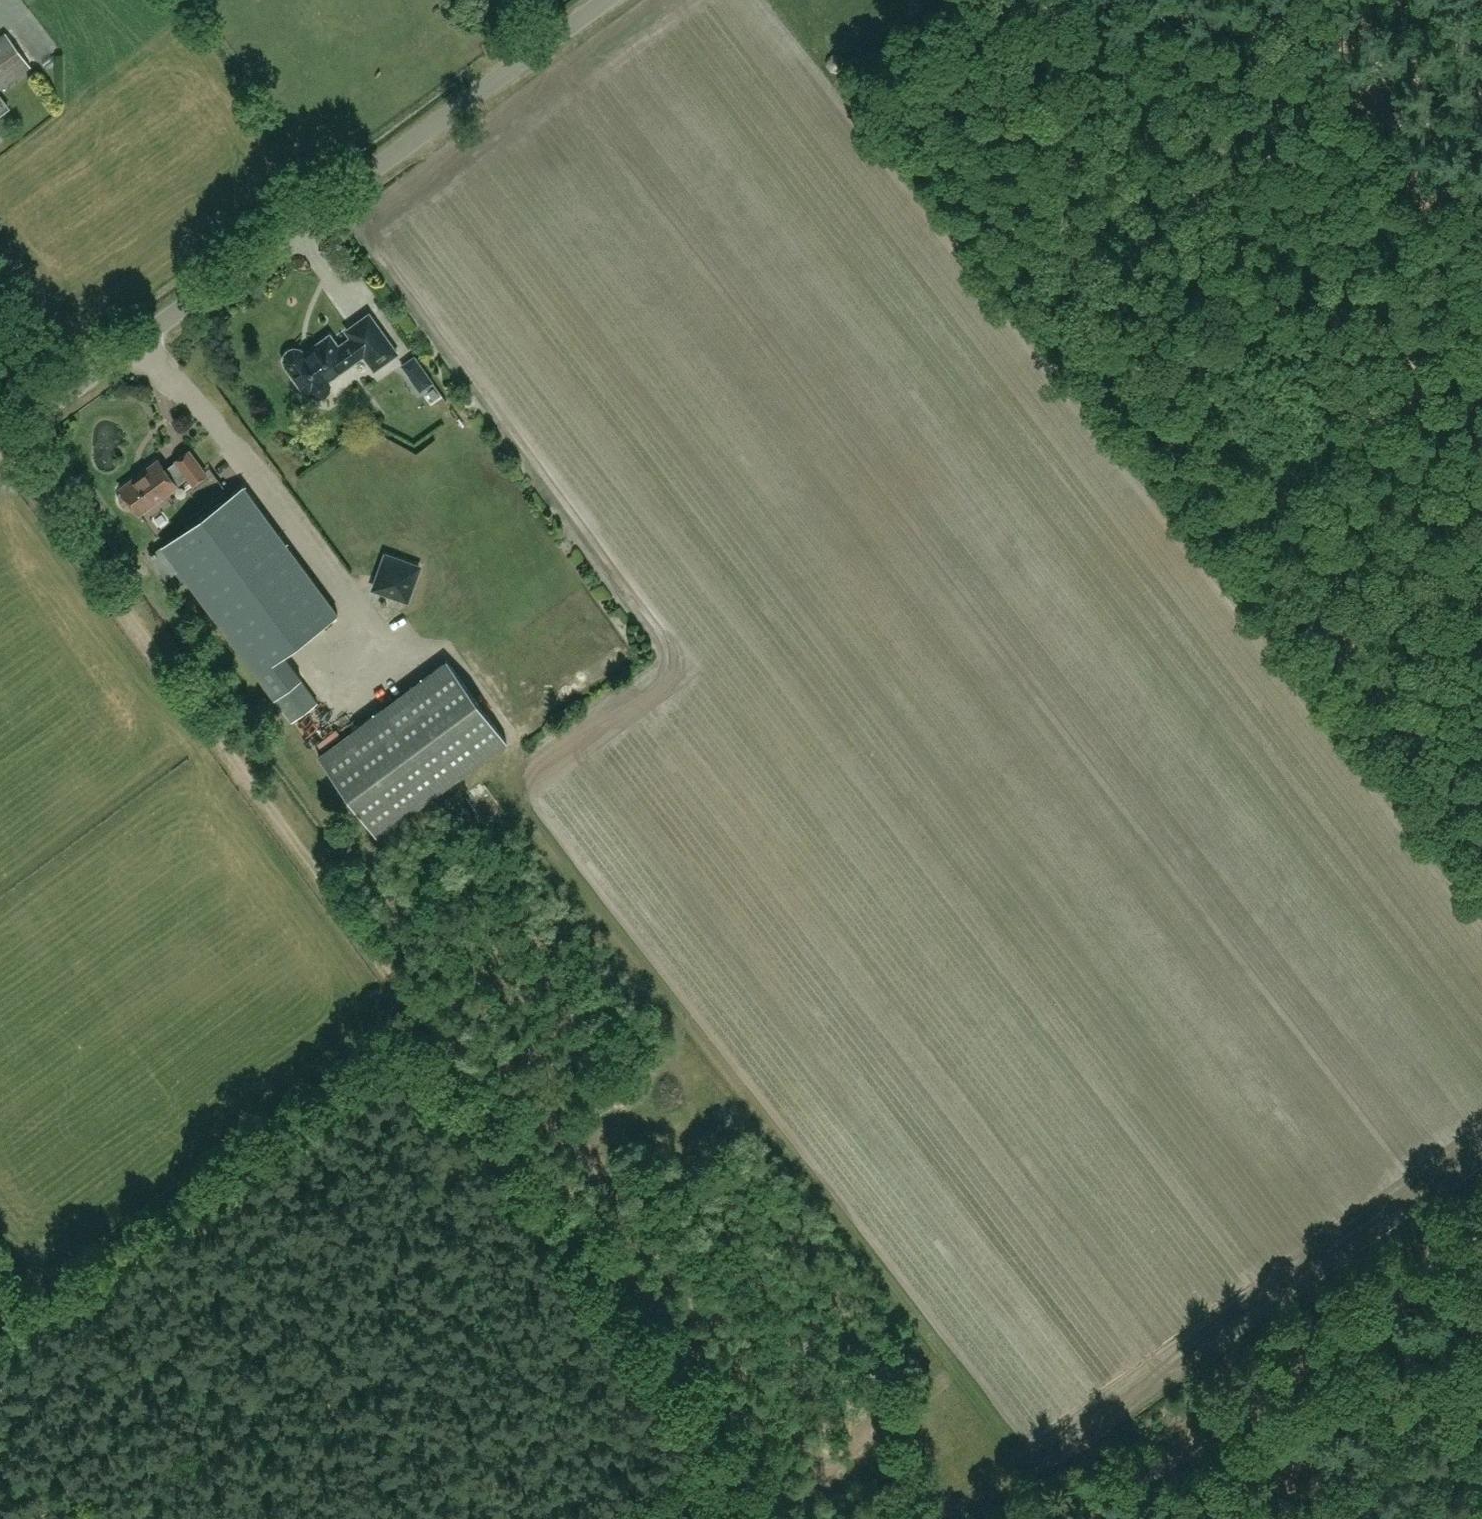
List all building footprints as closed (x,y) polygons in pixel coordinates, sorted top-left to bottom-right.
[(31,66),(6,33),(0,37),(0,90),(31,66)] [(286,355),(285,360),(287,366),(308,395),(311,393),(316,397),(322,398),(328,396),(332,391),(333,385),(331,379),(365,354),(376,369),(398,353),(369,313),(346,329),(351,336),(338,345),(331,334),(305,353),(300,349),(295,348),(289,350),(286,355)] [(411,379),(424,369),(414,356),(401,365),(411,379)] [(178,484),(189,476),(195,484),(208,474),(190,450),(178,460),(179,462),(168,471),(160,460),(122,488),(124,490),(121,496),(122,501),(125,506),(130,508),(136,506),(141,514),(179,485),(178,484)] [(164,545),(277,698),(295,721),(320,703),(302,679),(303,679),(285,655),(339,614),(244,486),(164,545)] [(375,588),(380,590),(409,601),(421,567),(387,554),(377,583),(375,588)] [(379,837),(508,741),(449,661),(320,756),(379,837)]
